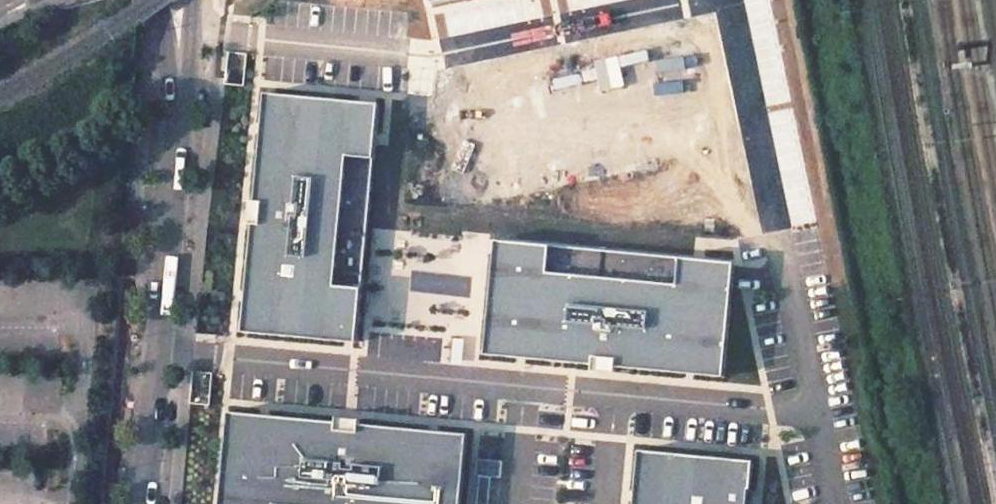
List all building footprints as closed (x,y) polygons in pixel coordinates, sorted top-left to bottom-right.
[(426,9),(468,0),(424,0),(426,9)] [(380,104),(264,93),(242,333),(357,344),(380,104)] [(485,355),(724,377),(735,262),(496,240),(485,355)] [(229,409),(222,503),(463,503),(469,433),(229,409)] [(639,447),(634,503),(751,503),(755,460),(639,447)]
